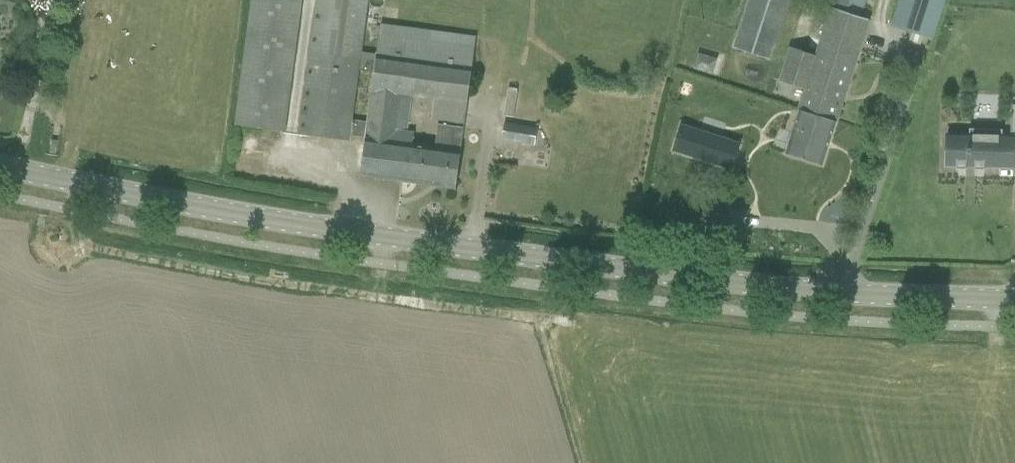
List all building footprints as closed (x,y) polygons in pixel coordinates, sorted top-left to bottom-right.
[(287,112),(303,0),(253,0),(236,125),(284,132),(287,112)] [(300,134),(349,141),(350,135),(366,138),(361,175),(456,188),(462,149),(465,130),(438,126),(435,145),(414,142),(415,135),(402,133),(403,126),(398,125),(402,95),(435,100),(432,121),(464,125),(476,46),(380,32),(377,53),(362,51),(369,0),(318,0),(300,134)] [(733,47),(770,59),(789,0),(749,0),(733,47)] [(836,121),(868,19),(860,16),(866,0),(836,0),(834,8),(833,7),(817,57),(791,49),(781,81),(806,89),(799,110),(836,121)] [(923,36),(933,39),(945,0),(901,0),(892,26),(911,32),(909,41),(920,45),(923,36)] [(514,117),(517,91),(508,90),(504,116),(514,117)] [(836,122),(836,121),(799,110),(786,154),(822,165),(836,122)] [(502,139),(518,142),(521,125),(505,122),(502,139)] [(672,150),(732,169),(740,144),(740,143),(720,137),(720,136),(715,150),(697,144),(702,130),(701,130),(701,131),(680,125),(681,125),(673,150),(672,150)] [(1011,136),(1003,136),(1003,129),(969,128),(969,135),(947,134),(946,166),(956,167),(956,169),(966,169),(967,167),(975,167),(975,169),(985,170),(985,168),(1014,168),(1014,151),(1014,136),(1011,136)]
